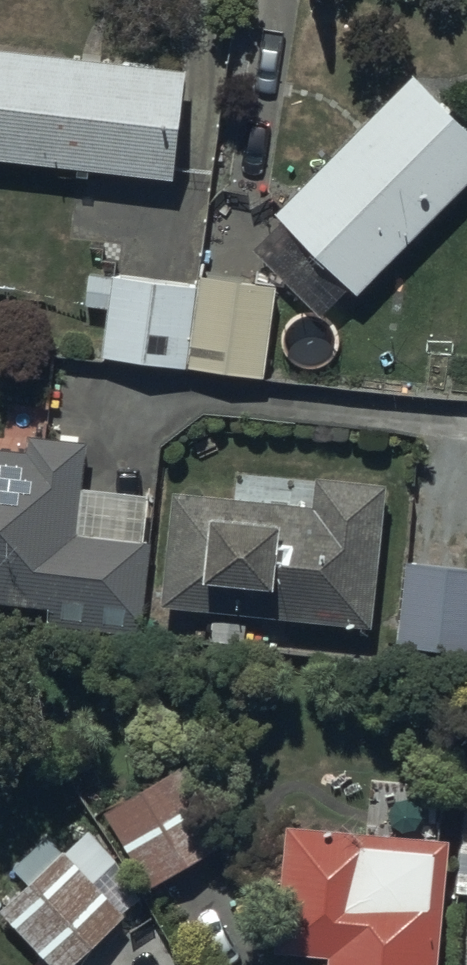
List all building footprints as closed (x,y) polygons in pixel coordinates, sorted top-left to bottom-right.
[(0,42),(0,151),(172,169),(183,61),(0,42)] [(408,68),(272,210),(278,215),(251,244),(319,310),(332,297),(349,313),(368,293),(359,285),(466,172),(466,124),(408,68)] [(264,372),(271,277),(197,269),(197,278),(86,270),(84,300),(102,302),(98,354),(264,372)] [(138,615),(150,490),(79,483),(84,433),(28,428),(26,447),(0,445),(0,601),(138,615)] [(370,622),(383,477),(315,471),(313,497),(170,485),(160,603),(370,622)] [(403,557),(396,639),(466,645),(466,560),(403,557)] [(166,768),(102,811),(148,883),(213,841),(166,768)] [(283,815),(274,943),(326,947),(325,964),(433,964),(443,829),(283,815)] [(89,825),(0,897),(0,906),(57,964),(63,964),(121,914),(92,881),(118,859),(89,825)]
